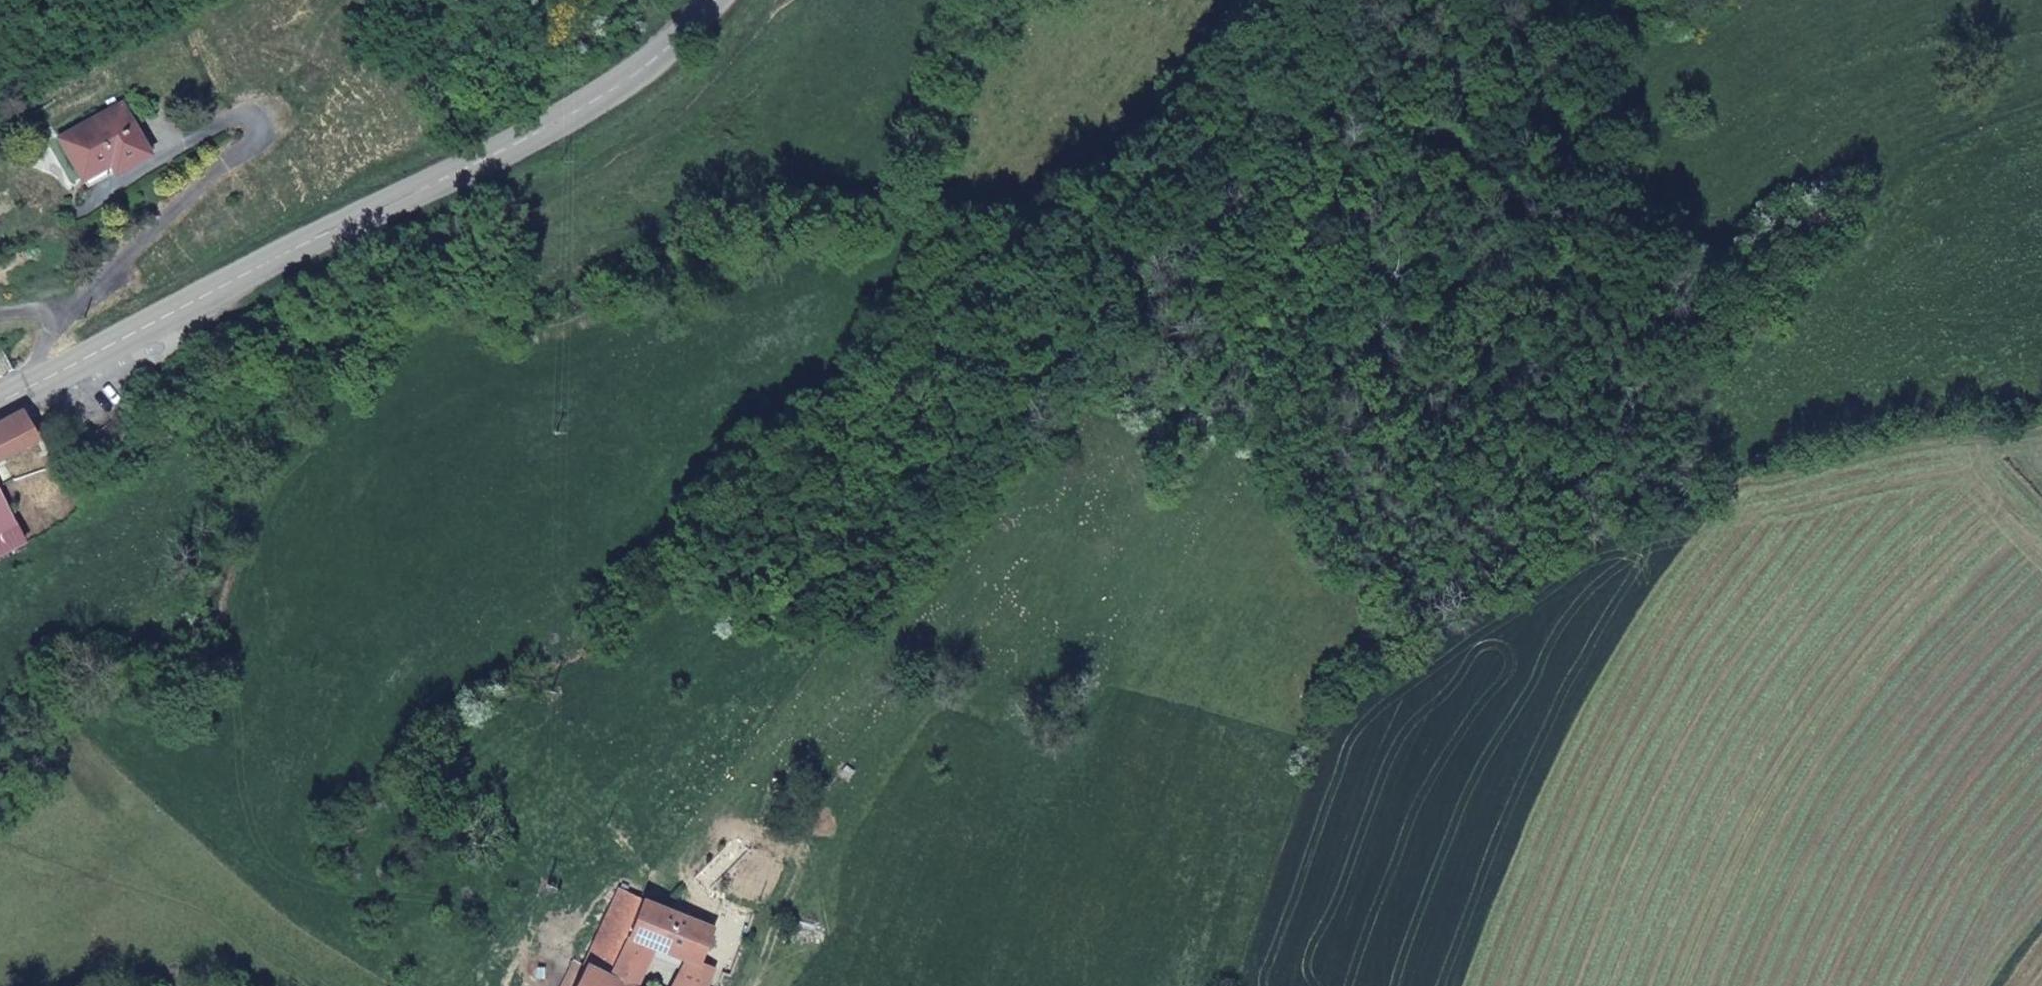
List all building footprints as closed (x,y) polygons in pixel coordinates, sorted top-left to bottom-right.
[(150,153),(121,101),(62,136),(85,178),(111,164),(117,173),(150,153)] [(117,173),(111,164),(85,178),(91,188),(117,173)] [(30,419),(27,413),(0,427),(0,546),(7,560),(31,547),(4,492),(22,483),(8,456),(39,440),(33,427),(30,419)] [(44,421),(40,414),(30,419),(33,427),(44,421)] [(623,964),(635,937),(650,903),(623,890),(594,952),(597,954),(623,964)] [(635,937),(656,947),(688,961),(706,969),(722,936),(650,903),(635,937)] [(656,947),(635,937),(623,964),(616,981),(627,985),(638,985),(656,947)] [(616,981),(623,964),(597,954),(583,985),(627,985),(616,981)] [(722,977),(706,969),(688,961),(676,985),(717,985),(722,977)]
